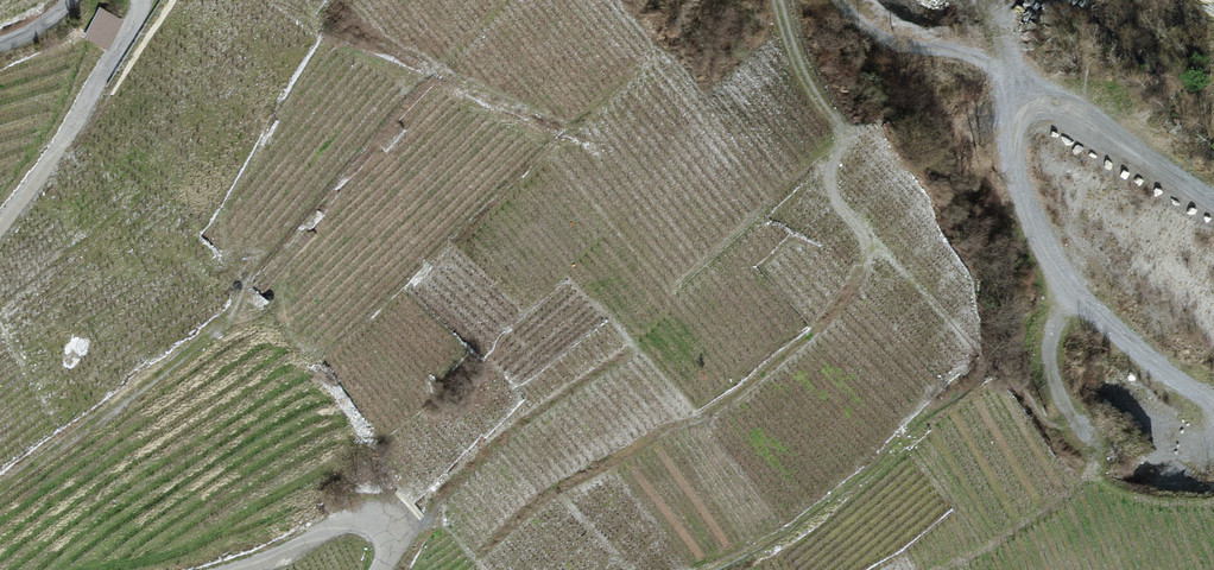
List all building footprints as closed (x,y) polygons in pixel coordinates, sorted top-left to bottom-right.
[(121,22),(102,12),(88,39),(107,49),(121,22)]
